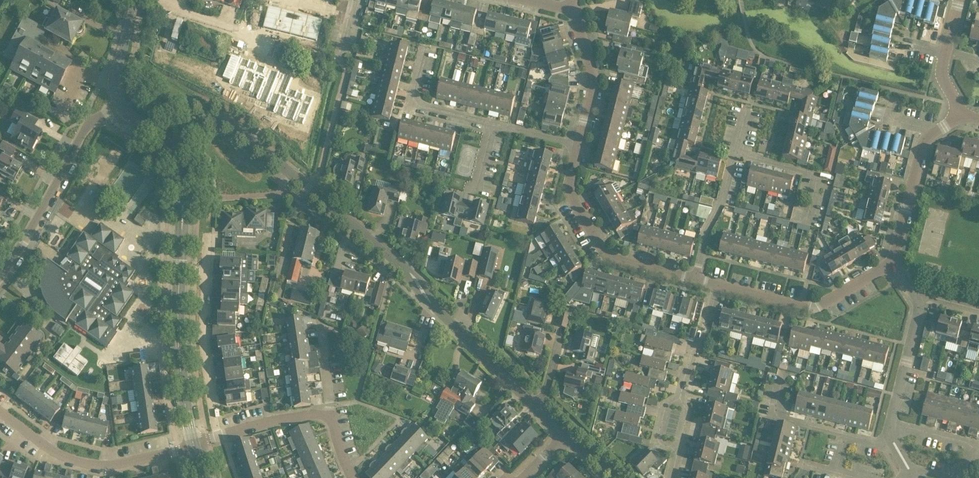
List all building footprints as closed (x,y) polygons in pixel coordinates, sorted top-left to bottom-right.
[(224,3),(239,9),(242,0),(214,0),(224,3)] [(387,6),(388,0),(371,0),(369,9),(386,13),(387,6)] [(387,6),(397,9),(399,0),(388,0),(387,6)] [(397,9),(398,9),(396,15),(406,17),(411,0),(399,0),(397,9)] [(427,6),(421,4),(422,0),(411,0),(406,17),(407,17),(406,19),(417,22),(417,20),(423,22),(427,6)] [(608,22),(630,28),(632,20),(630,20),(631,16),(640,18),(643,3),(630,0),(628,9),(627,15),(610,11),(608,22)] [(796,6),(799,7),(801,8),(804,8),(806,0),(797,0),(796,6)] [(877,18),(894,22),(900,24),(901,23),(897,16),(889,4),(890,3),(888,0),(884,0),(887,5),(879,10),(877,18)] [(890,3),(891,3),(899,15),(903,22),(905,16),(909,0),(896,0),(893,1),(893,0),(888,0),(890,3)] [(905,16),(915,19),(919,2),(920,0),(909,0),(905,16)] [(915,19),(919,19),(918,21),(924,22),(928,6),(929,6),(930,0),(926,0),(925,4),(919,2),(915,19)] [(427,6),(423,22),(440,26),(441,20),(445,4),(434,1),(433,7),(427,6)] [(445,4),(441,20),(452,22),(455,6),(445,4)] [(270,6),(265,28),(278,31),(284,10),(270,7),(270,6)] [(460,31),(462,25),(466,9),(455,6),(452,22),(451,28),(460,31)] [(928,6),(924,22),(928,23),(928,24),(934,26),(936,17),(943,18),(946,8),(939,6),(939,8),(929,6),(928,6)] [(466,9),(462,25),(461,31),(471,34),(475,18),(477,12),(466,9)] [(153,20),(156,12),(150,10),(147,18),(153,20)] [(297,13),(284,10),(278,31),(291,35),(297,13)] [(4,56),(15,62),(27,39),(37,45),(45,30),(70,43),(76,32),(79,33),(81,32),(82,30),(82,28),(79,26),(80,24),(56,11),(51,22),(46,19),(41,27),(24,18),(4,56)] [(310,17),(297,13),(291,35),(304,38),(310,17)] [(977,13),(974,23),(970,41),(977,42),(976,46),(978,47),(978,14),(977,13)] [(495,33),(499,17),(488,15),(487,21),(485,30),(495,33)] [(310,17),(304,38),(318,42),(324,20),(310,17)] [(499,17),(495,33),(506,36),(510,20),(499,17)] [(894,22),(877,18),(875,28),(892,32),(894,22)] [(510,20),(506,36),(516,38),(520,22),(510,20)] [(537,27),(520,22),(516,38),(517,38),(515,45),(532,49),(537,27)] [(630,28),(608,22),(606,29),(608,29),(607,34),(626,38),(624,44),(630,46),(632,39),(628,38),(630,28)] [(227,40),(188,27),(180,49),(219,63),(227,40)] [(544,47),(561,42),(558,32),(552,34),(550,28),(540,31),(542,37),(541,37),(544,47)] [(872,37),(889,42),(892,32),(875,28),(872,37)] [(471,34),(468,46),(475,47),(478,35),(477,35),(478,30),(473,29),(471,34)] [(363,31),(361,40),(359,47),(364,48),(366,42),(371,43),(371,41),(375,42),(377,34),(363,31)] [(871,48),(888,52),(890,46),(888,46),(889,42),(872,37),(872,38),(873,38),(871,48)] [(54,93),(70,63),(37,45),(27,39),(15,62),(11,70),(54,93)] [(546,57),(564,52),(561,42),(544,47),(546,57)] [(408,48),(390,43),(387,54),(405,59),(408,48)] [(648,50),(645,50),(639,48),(638,54),(622,50),(619,61),(641,67),(643,60),(641,59),(642,55),(647,57),(648,50)] [(728,48),(727,53),(726,54),(737,57),(738,51),(728,48)] [(888,52),(871,48),(872,48),(869,58),(887,62),(888,56),(887,56),(888,52)] [(738,51),(737,57),(747,60),(749,54),(743,52),(738,51)] [(549,67),(567,62),(564,52),(546,57),(549,67)] [(403,69),(405,59),(387,54),(385,64),(403,69)] [(458,61),(465,62),(466,56),(459,54),(458,61)] [(258,63),(241,56),(240,58),(233,55),(224,78),(231,81),(230,83),(259,95),(257,99),(277,107),(274,112),(304,125),(315,98),(298,91),(298,93),(289,89),(294,78),(267,66),(266,68),(258,65),(258,63)] [(470,66),(477,68),(479,61),(471,59),(470,66)] [(635,83),(641,85),(645,86),(649,69),(641,67),(619,61),(617,68),(619,69),(618,73),(637,77),(635,83)] [(549,67),(552,77),(549,81),(569,81),(569,72),(570,72),(567,62),(549,67)] [(400,79),(403,69),(385,64),(382,75),(400,79)] [(701,64),(700,69),(705,77),(719,81),(718,88),(723,69),(701,64)] [(354,68),(352,75),(351,78),(356,79),(357,75),(361,76),(362,70),(359,70),(359,69),(354,68)] [(695,68),(690,89),(708,94),(708,93),(701,91),(705,77),(700,69),(695,68)] [(518,79),(525,80),(528,71),(520,69),(518,79)] [(723,69),(718,88),(728,90),(733,72),(723,69)] [(733,72),(728,90),(739,93),(743,74),(733,72)] [(379,85),(397,90),(400,79),(382,75),(378,74),(377,78),(381,79),(379,85)] [(743,74),(739,93),(749,96),(754,77),(743,74)] [(767,100),(771,82),(761,79),(756,97),(767,100)] [(447,101),(452,83),(441,80),(436,98),(447,101)] [(550,95),(568,100),(570,89),(569,89),(569,81),(557,81),(549,81),(549,84),(552,85),(550,95)] [(613,93),(631,98),(634,87),(616,82),(613,93)] [(782,84),(771,82),(767,100),(777,103),(782,84)] [(452,83),(447,101),(458,104),(462,86),(452,83)] [(792,87),(782,84),(777,103),(788,105),(792,87)] [(395,100),(397,90),(379,85),(377,96),(395,100)] [(462,86),(458,104),(468,106),(473,88),(462,86)] [(790,99),(804,102),(812,97),(814,92),(792,87),(788,105),(788,106),(790,99)] [(473,88),(468,106),(479,109),(483,91),(473,88)] [(524,99),(529,100),(532,90),(526,89),(524,99)] [(687,99),(705,104),(708,94),(690,89),(687,99)] [(857,100),(875,105),(876,101),(877,101),(879,95),(861,90),(859,100),(857,100)] [(483,91),(479,109),(489,112),(494,93),(483,91)] [(28,104),(31,98),(21,93),(18,99),(28,104)] [(494,93),(489,112),(500,114),(504,96),(494,93)] [(610,104),(629,108),(631,98),(613,93),(610,104)] [(659,104),(665,105),(666,100),(668,101),(670,95),(667,95),(667,94),(663,93),(659,104)] [(547,105),(565,109),(568,100),(550,95),(547,105)] [(392,111),(395,100),(377,96),(374,106),(392,111)] [(504,96),(500,114),(510,117),(515,99),(504,96)] [(817,99),(812,97),(804,102),(800,117),(793,115),(812,120),(817,99)] [(684,110),(703,114),(705,104),(687,99),(684,110)] [(854,110),(871,114),(872,110),(873,111),(875,105),(857,100),(855,110),(854,110)] [(608,114),(626,119),(629,108),(610,104),(608,114)] [(657,114),(661,115),(662,109),(664,110),(665,105),(659,104),(658,108),(657,114)] [(545,115),(563,119),(565,109),(547,105),(545,115)] [(371,117),(390,122),(392,111),(374,106),(371,117)] [(521,109),(518,119),(517,122),(523,123),(526,110),(521,109)] [(30,150),(40,133),(26,125),(31,118),(16,110),(11,121),(18,125),(11,139),(30,150)] [(682,120),(700,125),(703,114),(684,110),(682,120)] [(851,120),(869,124),(871,114),(854,110),(851,120)] [(605,125),(623,129),(626,119),(608,114),(605,125)] [(563,119),(545,115),(542,125),(560,129),(563,119)] [(793,115),(791,125),(816,132),(818,122),(812,120),(793,115)] [(679,131),(698,135),(700,125),(682,120),(679,131)] [(856,139),(855,137),(868,130),(875,126),(869,124),(851,120),(850,127),(849,127),(854,135),(848,139),(850,142),(856,139)] [(409,142),(413,124),(403,121),(398,139),(409,142)] [(419,144),(424,126),(413,124),(409,142),(419,144)] [(651,135),(659,137),(660,131),(657,130),(658,126),(654,124),(651,135)] [(829,124),(827,134),(834,136),(835,133),(833,128),(833,126),(832,125),(829,124)] [(602,135),(621,140),(623,129),(605,125),(602,135)] [(807,141),(809,130),(791,125),(788,136),(807,141)] [(430,147),(434,129),(424,126),(419,144),(430,147)] [(856,139),(850,142),(852,145),(858,142),(863,150),(870,152),(875,134),(876,128),(869,132),(856,140),(856,139)] [(440,150),(445,131),(434,129),(430,147),(440,150)] [(449,160),(451,152),(456,134),(445,131),(440,150),(439,158),(449,160)] [(695,146),(698,135),(679,131),(676,141),(695,146)] [(875,134),(870,152),(880,154),(885,137),(875,134)] [(600,146),(618,150),(621,140),(602,135),(600,146)] [(659,137),(651,135),(649,143),(656,145),(659,137)] [(785,146),(810,153),(810,152),(804,151),(807,141),(788,136),(785,146)] [(885,137),(880,154),(881,153),(890,156),(895,138),(889,137),(889,138),(885,137)] [(895,138),(890,156),(891,156),(891,155),(901,157),(905,140),(899,138),(899,139),(895,138)] [(970,171),(978,140),(973,139),(972,142),(965,140),(958,171),(959,168),(962,169),(963,169),(966,159),(972,161),(970,171)] [(674,151),(673,155),(672,154),(670,155),(669,159),(670,161),(671,161),(671,162),(676,164),(684,159),(688,144),(695,146),(676,141),(670,140),(668,150),(674,151)] [(957,153),(951,151),(952,147),(951,147),(943,178),(948,180),(951,170),(958,171),(965,140),(963,150),(958,149),(957,153)] [(977,143),(978,140),(970,171),(975,172),(977,162),(978,162),(978,144),(977,143)] [(11,159),(12,157),(13,157),(17,150),(3,142),(0,147),(0,150),(5,153),(3,155),(11,159)] [(597,156),(615,161),(618,150),(600,146),(597,156)] [(810,153),(785,146),(783,157),(798,161),(797,164),(806,167),(810,153)] [(938,148),(934,165),(932,175),(937,177),(939,167),(946,168),(943,178),(951,147),(947,146),(946,150),(938,148)] [(827,157),(835,159),(837,149),(830,147),(827,157)] [(534,150),(531,162),(549,167),(553,155),(534,150)] [(0,157),(0,175),(13,182),(22,165),(2,154),(0,157)] [(684,159),(676,164),(675,169),(696,174),(701,156),(700,155),(698,162),(684,159)] [(615,161),(597,156),(594,167),(613,171),(615,161)] [(701,156),(696,174),(706,177),(711,158),(701,156)] [(396,165),(403,167),(404,162),(404,161),(405,158),(400,157),(399,160),(398,160),(396,165)] [(835,159),(827,157),(824,172),(831,173),(835,159)] [(344,162),(343,166),(339,165),(337,166),(336,168),(335,170),(334,172),(334,175),(335,177),(336,178),(340,179),(339,182),(353,185),(356,171),(362,172),(365,161),(356,158),(355,165),(344,162)] [(403,167),(413,169),(414,164),(410,163),(411,160),(405,158),(405,162),(404,162),(403,167)] [(711,158),(706,177),(717,179),(716,182),(722,183),(726,166),(721,164),(722,161),(711,158)] [(528,174),(546,179),(549,167),(531,162),(528,174)] [(757,190),(762,171),(751,168),(751,171),(747,185),(747,187),(757,190)] [(746,170),(742,184),(747,185),(751,171),(746,170)] [(768,192),(773,174),(762,171),(757,190),(768,192)] [(865,183),(872,184),(870,190),(889,195),(891,184),(879,181),(880,175),(867,172),(865,183)] [(525,186),(543,190),(546,179),(528,174),(525,186)] [(778,195),(783,176),(773,174),(768,192),(778,195)] [(640,184),(645,186),(651,187),(651,188),(654,189),(658,175),(640,184)] [(835,181),(844,183),(845,177),(837,175),(835,181)] [(783,176),(778,195),(789,198),(794,179),(783,176)] [(681,199),(689,202),(690,197),(688,197),(692,181),(685,179),(681,199)] [(600,205),(616,195),(621,192),(616,184),(611,187),(611,185),(606,188),(603,181),(592,187),(596,194),(594,195),(600,205)] [(844,183),(835,181),(834,188),(842,190),(844,183)] [(399,203),(402,190),(404,184),(397,182),(395,188),(390,187),(389,192),(375,188),(369,212),(383,216),(387,200),(399,203)] [(522,197),(540,202),(543,190),(525,186),(522,197)] [(862,199),(886,205),(889,195),(870,190),(869,196),(863,195),(862,199)] [(831,196),(830,202),(835,203),(837,204),(840,193),(833,192),(831,196)] [(616,195),(600,205),(605,214),(622,204),(616,195)] [(660,201),(661,197),(655,195),(653,204),(659,206),(660,201)] [(461,228),(463,220),(467,204),(461,203),(462,199),(448,196),(443,215),(457,219),(455,227),(461,228)] [(519,209),(537,214),(540,202),(522,197),(519,209)] [(701,200),(699,204),(713,208),(715,201),(701,197),(701,200)] [(500,198),(498,203),(507,206),(508,200),(500,198)] [(865,211),(883,216),(886,205),(862,199),(862,200),(867,201),(865,211)] [(467,204),(463,220),(469,222),(483,226),(488,206),(474,203),(473,206),(467,204)] [(497,210),(501,211),(505,212),(507,206),(498,203),(497,210)] [(622,204),(605,214),(611,223),(627,213),(622,204)] [(691,209),(690,216),(697,218),(697,216),(698,211),(700,206),(692,204),(691,209)] [(534,225),(537,214),(519,209),(516,221),(534,225)] [(248,216),(245,216),(242,216),(242,215),(224,214),(223,232),(241,233),(242,228),(247,228),(265,229),(266,211),(248,210),(248,216)] [(883,216),(865,211),(862,222),(881,226),(883,216)] [(631,212),(627,214),(627,213),(611,223),(616,233),(617,232),(621,240),(630,234),(626,227),(637,221),(631,212)] [(146,222),(138,216),(134,221),(143,227),(146,222)] [(403,228),(400,238),(417,243),(420,230),(426,232),(429,220),(418,218),(417,223),(401,219),(399,227),(403,228)] [(59,268),(49,261),(48,262),(45,268),(45,269),(44,269),(44,270),(44,271),(42,277),(42,278),(42,279),(42,280),(42,286),(42,287),(42,288),(44,294),(44,295),(44,296),(44,297),(48,304),(54,311),(60,315),(67,320),(65,322),(67,320),(107,347),(116,334),(113,332),(121,321),(116,318),(133,293),(124,287),(135,272),(113,256),(124,241),(99,224),(90,237),(83,233),(66,257),(68,259),(59,268)] [(648,248),(653,229),(642,226),(637,245),(648,248)] [(540,237),(547,247),(563,237),(556,227),(540,237)] [(310,239),(312,231),(301,228),(287,282),(297,284),(302,262),(306,248),(305,248),(307,239),(310,239)] [(653,229),(648,248),(659,250),(663,232),(653,229)] [(302,262),(312,265),(320,233),(312,231),(310,239),(307,239),(305,248),(306,248),(302,262)] [(434,232),(431,241),(444,244),(446,235),(434,232)] [(663,232),(659,250),(669,253),(674,234),(663,232)] [(674,234),(669,253),(680,255),(684,237),(674,234)] [(730,255),(735,236),(724,234),(719,252),(730,255)] [(735,236),(730,255),(740,258),(745,239),(735,236)] [(862,240),(860,236),(850,242),(860,258),(870,252),(869,251),(876,246),(870,236),(862,240)] [(563,237),(547,247),(553,257),(569,247),(563,237)] [(684,237),(680,255),(690,258),(695,240),(684,237)] [(745,239),(740,258),(751,260),(756,242),(745,239)] [(237,251),(237,241),(223,240),(223,250),(237,251)] [(756,242),(751,260),(761,263),(766,244),(756,242)] [(841,247),(851,264),(860,258),(850,242),(841,247)] [(766,244),(761,263),(772,265),(776,247),(766,244)] [(559,268),(575,258),(569,247),(553,257),(559,268)] [(776,247),(772,265),(782,268),(787,249),(776,247)] [(832,253),(842,269),(851,264),(841,247),(832,253)] [(787,249),(782,268),(793,271),(797,252),(787,249)] [(534,256),(533,256),(532,258),(534,261),(536,259),(537,260),(543,256),(540,252),(534,256)] [(797,252),(793,271),(804,273),(808,255),(797,252)] [(842,269),(832,253),(822,258),(826,264),(819,268),(825,279),(842,269)] [(249,272),(252,272),(253,256),(235,255),(235,260),(221,260),(221,271),(249,272)] [(497,258),(484,255),(478,282),(490,285),(497,258)] [(565,278),(569,276),(572,280),(581,275),(578,270),(582,268),(575,258),(559,268),(565,278)] [(442,262),(439,274),(445,276),(444,280),(459,284),(462,275),(474,278),(478,264),(469,262),(469,264),(449,259),(448,263),(442,262)] [(533,270),(537,276),(542,273),(538,267),(533,270)] [(248,283),(249,272),(221,271),(214,271),(214,277),(223,278),(223,282),(248,283)] [(332,274),(328,286),(327,293),(330,294),(332,287),(354,293),(358,275),(346,272),(345,275),(340,274),(337,276),(332,274)] [(581,290),(593,293),(598,275),(586,272),(581,290)] [(386,286),(377,284),(375,290),(368,288),(370,279),(358,275),(354,293),(373,298),(370,305),(380,308),(386,286)] [(598,275),(593,293),(605,296),(610,278),(598,275)] [(610,278),(605,296),(616,299),(621,281),(610,278)] [(621,281),(616,299),(628,302),(633,284),(621,281)] [(248,295),(248,283),(223,282),(223,288),(213,288),(213,293),(241,294),(248,295)] [(645,287),(633,284),(628,302),(635,304),(633,310),(638,312),(645,287)] [(503,298),(505,294),(499,291),(497,295),(489,292),(479,314),(494,321),(504,298),(503,298)] [(653,311),(658,294),(648,291),(643,308),(653,311)] [(301,292),(299,302),(311,306),(313,295),(301,292)] [(213,293),(213,299),(222,300),(222,304),(240,305),(241,294),(213,293)] [(658,294),(653,311),(663,314),(668,296),(658,294)] [(668,296),(663,314),(673,316),(678,299),(668,296)] [(272,306),(272,305),(278,307),(279,302),(273,301),(274,298),(268,297),(266,305),(272,306)] [(678,299),(673,316),(683,319),(687,302),(678,299)] [(540,319),(545,320),(549,304),(533,300),(527,324),(538,327),(540,319)] [(697,304),(687,302),(683,319),(693,322),(695,315),(701,316),(704,303),(698,302),(697,304)] [(219,315),(239,316),(240,305),(222,304),(222,310),(212,310),(212,316),(219,316),(219,315)] [(561,317),(559,327),(568,330),(571,319),(570,318),(571,312),(562,309),(560,317),(561,317)] [(570,317),(578,319),(580,313),(572,310),(570,317)] [(720,325),(719,329),(731,332),(735,314),(723,311),(723,313),(717,311),(713,324),(720,325)] [(735,314),(731,332),(742,335),(747,317),(735,314)] [(214,327),(213,333),(225,333),(225,332),(236,333),(237,317),(239,316),(219,315),(219,316),(218,327),(214,327)] [(747,317),(742,335),(754,338),(759,320),(747,317)] [(288,331),(304,329),(314,328),(314,325),(304,326),(303,318),(287,321),(288,331)] [(935,340),(936,335),(947,337),(951,321),(940,318),(938,327),(932,326),(928,339),(935,340)] [(759,320),(754,338),(766,341),(770,323),(759,320)] [(951,321),(947,337),(946,343),(955,345),(955,346),(962,348),(965,335),(959,333),(962,323),(951,321)] [(781,330),(782,326),(770,323),(766,341),(777,344),(775,353),(782,355),(788,332),(781,330)] [(60,337),(65,330),(56,324),(51,330),(60,337)] [(408,346),(412,331),(388,324),(384,338),(408,346)] [(6,368),(2,372),(6,375),(10,370),(15,374),(12,378),(17,382),(20,378),(15,375),(40,342),(34,338),(35,335),(22,325),(4,349),(0,346),(0,364),(0,363),(6,368)] [(357,332),(363,340),(372,333),(366,325),(357,332)] [(528,333),(523,351),(528,352),(528,354),(535,356),(535,353),(540,355),(544,337),(542,336),(544,330),(526,325),(525,327),(524,328),(527,332),(528,333)] [(962,348),(968,349),(970,344),(978,346),(978,328),(974,327),(971,336),(965,335),(962,348)] [(283,343),(306,340),(305,332),(315,331),(314,328),(304,329),(288,331),(290,341),(282,342),(283,343)] [(799,350),(804,331),(793,328),(788,347),(799,350)] [(686,334),(684,340),(694,342),(697,331),(691,329),(690,335),(686,334)] [(810,352),(816,329),(815,329),(814,334),(804,331),(799,350),(810,352)] [(821,350),(826,332),(816,329),(810,352),(811,348),(821,350)] [(213,333),(213,339),(218,340),(219,351),(240,348),(237,348),(235,337),(236,333),(225,332),(225,333),(213,333)] [(593,364),(596,351),(589,349),(593,335),(578,332),(573,351),(583,354),(581,361),(593,364)] [(832,353),(837,334),(826,332),(821,350),(832,353)] [(658,333),(657,339),(647,337),(645,347),(655,350),(652,359),(642,356),(670,363),(672,353),(669,352),(672,343),(669,342),(670,336),(658,333)] [(842,356),(847,337),(837,334),(832,353),(842,356)] [(853,358),(857,340),(847,337),(842,356),(853,358)] [(291,353),(308,351),(318,349),(317,346),(307,348),(306,340),(283,343),(283,346),(290,345),(291,353)] [(863,361),(868,342),(857,340),(853,358),(863,361)] [(874,364),(878,345),(868,342),(863,361),(874,364)] [(878,345),(874,364),(884,366),(889,348),(878,345)] [(63,346),(53,359),(77,378),(87,364),(77,356),(82,350),(77,347),(73,353),(63,346)] [(214,358),(223,357),(224,361),(242,359),(240,348),(219,351),(213,352),(214,358)] [(293,364),(309,361),(308,354),(318,352),(318,349),(308,351),(291,353),(293,364)] [(626,373),(665,383),(667,372),(664,372),(667,363),(670,364),(670,363),(642,356),(640,367),(650,369),(647,378),(626,373)] [(927,372),(930,360),(923,358),(920,370),(927,372)] [(215,368),(216,374),(243,370),(242,359),(224,361),(225,367),(215,368)] [(290,375),(306,373),(316,371),(316,369),(305,370),(304,363),(309,362),(309,361),(293,364),(288,364),(290,375)] [(719,362),(717,369),(714,368),(712,379),(732,384),(735,373),(729,372),(731,365),(719,362)] [(374,365),(371,370),(378,374),(381,370),(374,365)] [(582,370),(581,370),(580,376),(568,373),(564,386),(566,387),(564,395),(573,399),(576,389),(583,391),(586,378),(591,379),(593,373),(605,376),(606,370),(583,365),(582,370)] [(801,367),(795,366),(793,373),(800,375),(801,367)] [(131,369),(133,381),(159,377),(159,374),(148,375),(147,367),(131,369)] [(392,381),(407,386),(411,373),(397,368),(392,381)] [(216,374),(217,380),(226,379),(227,383),(245,381),(243,370),(216,374)] [(316,375),(316,371),(306,373),(290,375),(291,386),(307,384),(306,376),(316,375)] [(445,425),(473,377),(463,372),(455,386),(452,391),(447,389),(440,400),(442,401),(437,410),(439,411),(435,419),(445,425)] [(657,381),(665,383),(626,373),(623,383),(633,386),(631,394),(621,392),(648,399),(651,389),(655,390),(657,381)] [(946,381),(945,383),(952,384),(954,376),(948,374),(946,381)] [(597,376),(595,384),(602,386),(604,378),(597,376)] [(134,391),(150,389),(149,381),(159,380),(159,377),(133,381),(134,391)] [(473,377),(445,425),(452,413),(465,421),(468,416),(475,405),(467,400),(470,395),(474,397),(482,383),(473,377)] [(868,387),(869,383),(863,381),(863,380),(859,378),(857,384),(868,387)] [(710,397),(713,398),(736,404),(738,396),(730,394),(732,384),(712,379),(709,390),(712,391),(710,397)] [(226,395),(246,392),(252,391),(250,380),(245,381),(227,383),(228,389),(218,390),(219,396),(226,395)] [(24,403),(34,389),(25,383),(15,396),(24,403)] [(319,390),(309,392),(307,384),(291,386),(293,397),(319,393),(319,390)] [(413,392),(422,396),(424,392),(415,387),(413,392)] [(34,389),(24,403),(32,409),(42,396),(34,389)] [(150,389),(134,391),(136,402),(162,398),(162,395),(152,397),(150,389)] [(874,398),(881,399),(882,393),(869,390),(867,398),(874,399),(874,398)] [(226,395),(227,406),(248,403),(246,392),(226,395)] [(616,412),(644,419),(646,408),(643,408),(645,399),(648,400),(648,399),(621,392),(618,403),(628,405),(626,414),(616,411),(616,412)] [(320,396),(319,393),(293,397),(294,408),(311,406),(309,398),(320,396)] [(930,426),(938,395),(927,393),(922,416),(928,417),(926,425),(930,426)] [(805,415),(810,396),(799,394),(794,413),(805,415)] [(938,395),(930,426),(935,427),(937,419),(943,421),(949,398),(938,395)] [(42,396),(32,409),(41,416),(51,402),(42,396)] [(810,396),(805,415),(816,418),(820,399),(810,396)] [(121,397),(111,398),(112,405),(122,404),(121,397)] [(133,413),(154,410),(152,403),(163,401),(162,398),(136,402),(137,411),(133,412),(133,413)] [(713,398),(711,405),(708,404),(706,415),(726,420),(729,409),(735,411),(736,404),(713,398)] [(949,398),(943,421),(949,422),(947,430),(951,431),(959,401),(949,398)] [(820,399),(816,418),(826,421),(831,402),(820,399)] [(959,401),(951,431),(956,433),(958,425),(964,426),(970,403),(959,401)] [(60,409),(51,402),(41,416),(50,422),(60,409)] [(831,402),(826,421),(837,423),(841,404),(831,402)] [(964,426),(970,428),(968,436),(972,437),(978,410),(978,406),(970,403),(964,426)] [(841,404),(837,423),(847,426),(852,407),(841,404)] [(499,443),(515,427),(511,422),(517,416),(505,405),(490,421),(501,432),(497,436),(498,436),(495,440),(499,444),(499,443)] [(852,407),(847,426),(857,428),(862,410),(852,407)] [(154,410),(133,413),(130,414),(130,416),(138,415),(139,423),(165,419),(165,417),(155,418),(154,410)] [(862,410),(857,428),(868,431),(873,412),(862,410)] [(629,442),(630,436),(639,438),(641,428),(638,427),(641,418),(643,419),(644,419),(616,412),(614,422),(624,424),(621,434),(618,433),(616,439),(629,442)] [(72,431),(76,416),(66,413),(61,429),(72,431)] [(464,424),(474,432),(482,421),(471,413),(464,424)] [(704,433),(726,439),(728,432),(724,431),(726,420),(706,415),(703,426),(706,426),(704,433)] [(76,416),(72,431),(83,434),(87,418),(76,416)] [(87,418),(83,434),(93,437),(97,421),(87,418)] [(157,432),(156,424),(166,423),(165,419),(139,423),(140,434),(157,432)] [(97,421),(93,437),(104,440),(108,424),(97,421)] [(775,434),(794,438),(797,428),(778,423),(775,434)] [(404,432),(424,450),(428,446),(425,443),(429,439),(414,424),(409,430),(407,428),(404,432)] [(290,446),(316,435),(314,431),(312,431),(309,425),(290,433),(292,438),(288,440),(290,446)] [(499,443),(508,452),(514,446),(521,452),(536,437),(524,426),(520,431),(515,427),(499,443)] [(424,450),(404,432),(401,435),(402,436),(398,441),(412,455),(416,452),(419,455),(424,450)] [(715,443),(715,442),(716,436),(726,439),(704,433),(703,440),(700,439),(697,450),(717,455),(720,444),(715,443)] [(794,438),(775,434),(773,444),(792,448),(794,438)] [(299,454),(318,446),(315,440),(317,439),(316,435),(290,446),(293,452),(297,450),(299,454)] [(270,445),(275,443),(273,437),(264,440),(266,446),(270,445)] [(237,455),(257,448),(254,439),(250,440),(249,439),(234,444),(237,455)] [(412,455),(398,441),(393,446),(391,445),(388,448),(408,467),(412,462),(409,459),(412,455)] [(275,443),(270,445),(271,446),(268,447),(269,451),(272,450),(277,449),(275,443)] [(473,461),(485,473),(493,465),(489,461),(493,457),(479,444),(468,456),(473,461)] [(792,448),(773,444),(770,454),(789,458),(792,448)] [(744,445),(742,452),(749,453),(750,446),(744,445)] [(323,451),(321,452),(318,446),(299,454),(301,459),(297,460),(299,467),(325,456),(323,451)] [(241,465),(256,460),(253,450),(258,448),(257,448),(237,455),(241,465)] [(387,453),(382,458),(397,472),(400,468),(403,472),(404,471),(408,467),(388,448),(385,451),(387,453)] [(658,470),(667,461),(658,452),(653,457),(646,450),(632,464),(643,475),(653,464),(658,470)] [(696,468),(707,471),(709,464),(715,466),(717,455),(697,450),(694,461),(697,461),(696,468)] [(789,458),(770,454),(768,464),(787,468),(789,458)] [(308,475),(327,467),(324,460),(326,460),(325,456),(299,467),(302,473),(306,471),(308,475)] [(475,477),(480,477),(485,473),(473,461),(468,456),(460,464),(475,477)] [(382,458),(377,463),(375,461),(372,465),(386,477),(396,477),(393,475),(397,472),(382,458)] [(244,475),(259,470),(256,460),(241,465),(244,475)] [(558,467),(548,477),(576,477),(578,475),(569,466),(568,467),(563,462),(558,467)] [(7,465),(2,477),(4,477),(24,477),(28,468),(15,463),(13,467),(7,465)] [(48,465),(45,464),(43,474),(35,472),(33,477),(45,477),(48,465)] [(460,477),(475,477),(460,464),(453,472),(458,476),(460,477)] [(787,468),(768,464),(765,474),(783,477),(785,470),(786,470),(787,468)] [(45,477),(56,477),(49,475),(51,466),(48,465),(45,477)] [(372,465),(369,468),(371,469),(366,475),(369,477),(386,477),(372,465)] [(156,477),(168,477),(167,475),(159,477),(157,467),(154,468),(156,477)] [(334,477),(332,472),(330,473),(327,467),(308,475),(309,477),(330,477),(334,477)] [(426,472),(432,477),(436,472),(431,467),(426,472)] [(706,477),(707,471),(696,468),(694,475),(691,474),(690,477),(708,477),(706,477)]
